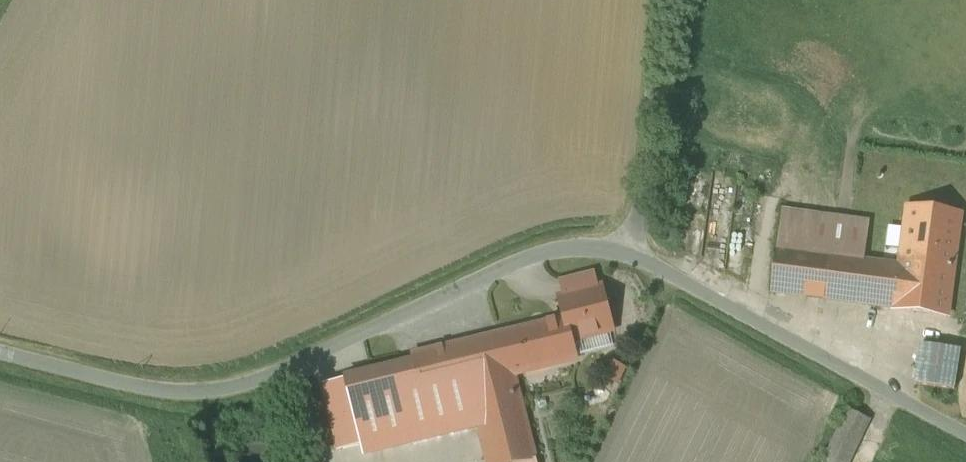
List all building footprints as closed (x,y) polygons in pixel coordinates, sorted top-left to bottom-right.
[(907,207),(900,266),(864,262),(777,250),(771,293),(895,310),(895,312),(947,319),(960,214),(907,207)] [(835,217),(783,210),(777,250),(864,262),(870,222),(852,219),(835,217)] [(602,288),(565,298),(569,312),(565,318),(544,323),(544,324),(555,365),(576,359),(571,342),(613,332),(602,288)] [(413,355),(416,369),(421,385),(424,397),(463,387),(464,394),(469,393),(477,425),(486,461),(537,461),(515,376),(555,365),(544,324),(413,355)] [(960,351),(921,345),(915,385),(955,391),(960,351)] [(416,369),(399,374),(400,377),(404,390),(421,385),(416,369)] [(398,370),(345,383),(362,448),(413,435),(415,434),(404,390),(400,377),(399,374),(398,370)] [(362,448),(345,383),(324,389),(341,453),(362,448)] [(463,387),(424,397),(421,385),(404,390),(415,434),(413,435),(415,440),(477,425),(469,393),(464,394),(463,387)] [(824,461),(850,461),(871,421),(850,411),(824,461)] [(263,442),(259,441),(254,441),(250,442),(246,443),(241,446),(238,448),(235,451),(233,455),(231,459),(230,461),(283,461),(282,459),(281,456),(279,453),(277,450),(274,448),(271,445),(267,443),(263,442)]
